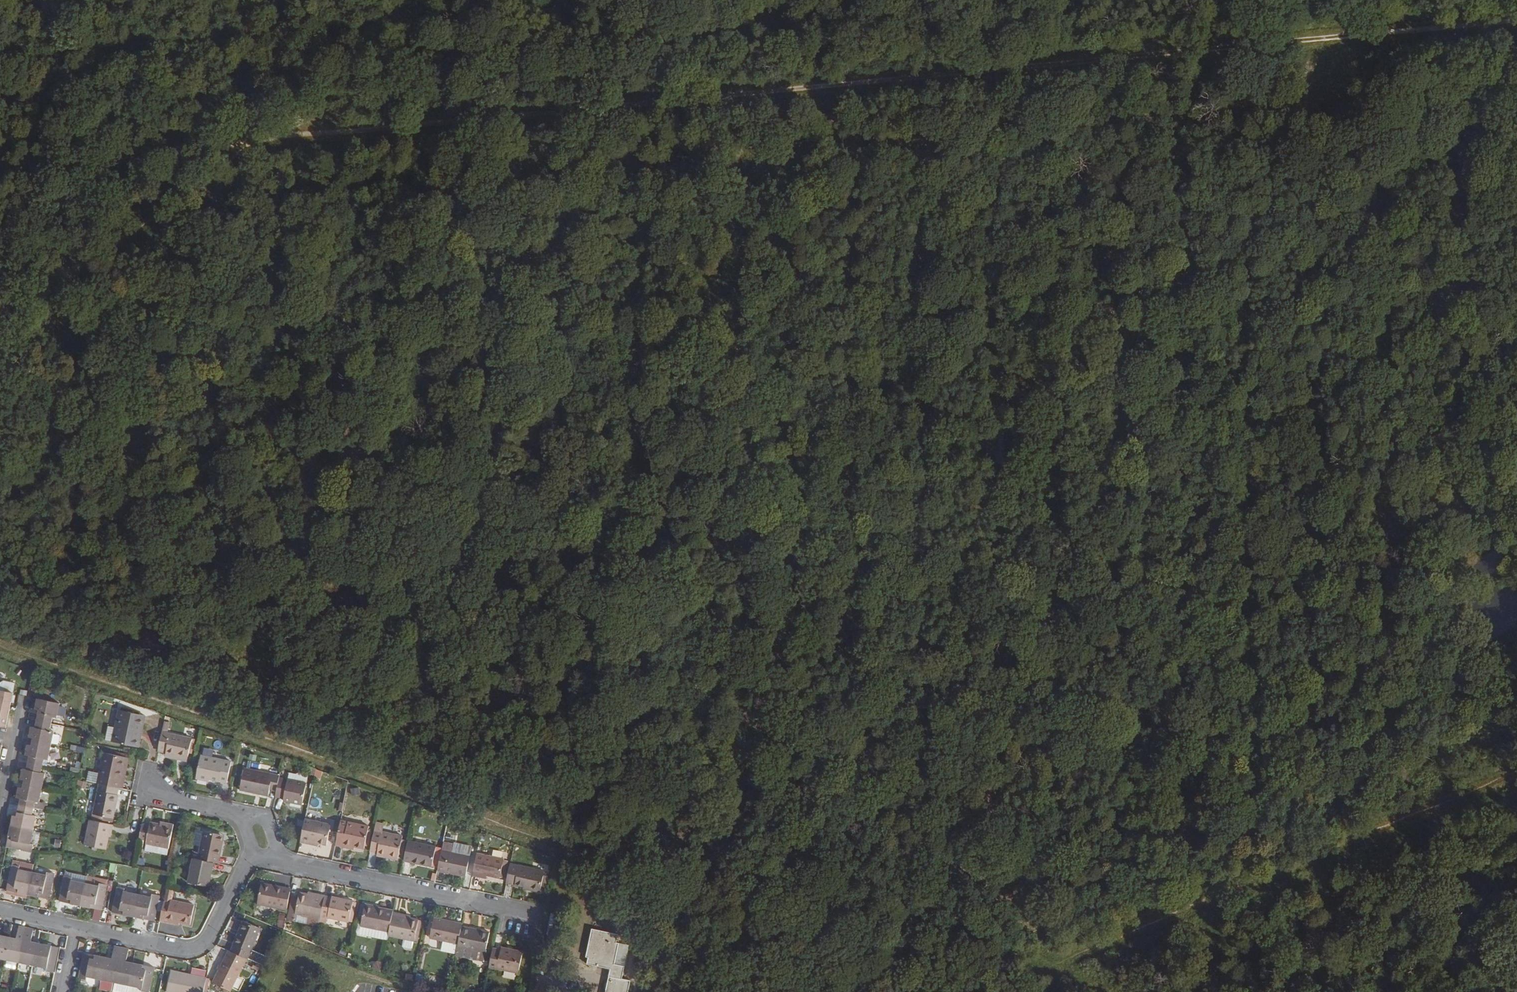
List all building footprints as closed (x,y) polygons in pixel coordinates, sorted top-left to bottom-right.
[(9,691),(11,681),(0,679),(0,689),(9,691)] [(0,689),(0,726),(3,727),(9,691),(0,689)] [(53,715),(56,701),(33,696),(31,708),(35,709),(34,718),(47,721),(49,715),(53,715)] [(139,731),(142,714),(116,708),(113,726),(105,724),(102,738),(132,745),(135,730),(139,731)] [(25,735),(30,736),(29,741),(48,745),(51,729),(46,728),(47,721),(34,718),(32,727),(27,726),(25,735)] [(159,731),(166,732),(168,723),(161,721),(159,731)] [(186,758),(190,737),(166,732),(159,731),(156,748),(165,750),(164,754),(186,758)] [(45,759),(48,745),(29,741),(29,744),(24,743),(21,753),(27,754),(25,761),(39,765),(40,758),(45,759)] [(123,757),(100,751),(93,782),(95,783),(114,787),(116,787),(123,757)] [(224,782),(229,761),(204,755),(199,778),(213,781),(213,779),(224,782)] [(42,773),(38,772),(39,765),(25,761),(24,768),(19,767),(17,778),(22,778),(21,783),(39,787),(42,773)] [(273,790),(275,779),(276,776),(241,769),(236,790),(265,796),(267,788),(273,790)] [(299,805),(303,784),(275,779),(273,790),(271,796),(288,799),(287,803),(299,805)] [(45,804),(37,802),(39,787),(21,783),(20,786),(15,785),(13,795),(18,796),(16,804),(17,804),(30,807),(44,810),(45,804)] [(109,806),(114,787),(95,783),(88,813),(110,818),(112,807),(109,806)] [(10,812),(7,824),(31,830),(33,816),(28,815),(30,807),(17,804),(15,813),(10,812)] [(107,835),(109,824),(86,818),(81,844),(101,849),(104,835),(107,835)] [(323,844),(327,825),(300,820),(295,842),(305,844),(306,841),(323,844)] [(360,849),(365,826),(337,821),(332,846),(341,848),(341,844),(360,849)] [(146,822),(146,826),(138,824),(135,838),(143,840),(142,844),(165,847),(168,826),(146,822)] [(372,822),(371,830),(366,851),(374,853),(373,855),(383,858),(384,856),(395,858),(399,836),(379,832),(381,823),(372,822)] [(7,824),(3,846),(29,852),(31,843),(28,842),(31,830),(7,824)] [(216,832),(200,829),(194,858),(210,861),(214,862),(218,842),(214,840),(216,832)] [(430,867),(434,846),(406,841),(402,860),(430,867)] [(440,843),(438,851),(434,870),(464,876),(467,857),(467,856),(449,853),(450,845),(440,843)] [(449,853),(467,856),(469,847),(451,843),(450,845),(449,853)] [(497,878),(500,859),(473,854),(468,876),(478,877),(479,873),(485,875),(497,878)] [(210,861),(194,858),(190,857),(185,882),(206,886),(210,861)] [(16,864),(8,863),(3,889),(10,891),(11,887),(15,888),(14,892),(25,894),(29,872),(31,863),(17,861),(16,864)] [(537,892),(541,871),(507,864),(502,883),(526,887),(525,890),(537,892)] [(42,870),(42,874),(29,872),(25,894),(33,896),(34,892),(38,892),(37,897),(46,899),(52,872),(42,870)] [(61,870),(60,874),(68,876),(68,879),(82,883),(83,875),(61,870)] [(65,903),(77,905),(82,883),(68,879),(68,876),(60,874),(54,900),(61,902),(62,898),(66,899),(65,903)] [(104,884),(105,880),(83,875),(82,883),(95,885),(96,882),(104,884)] [(280,885),(291,884),(290,876),(279,877),(280,885)] [(286,891),(272,888),(273,884),(258,881),(253,903),(283,909),(286,891)] [(96,882),(95,885),(82,883),(77,905),(85,907),(86,903),(91,904),(90,908),(98,910),(104,884),(96,882)] [(123,888),(115,886),(109,912),(116,914),(117,909),(122,910),(121,914),(130,917),(135,894),(122,891),(123,888)] [(157,921),(171,924),(172,921),(177,922),(189,924),(192,904),(170,900),(173,889),(164,887),(157,921)] [(318,916),(322,897),(322,895),(309,891),(309,894),(295,891),(295,893),(290,913),(293,914),(317,918),(318,916)] [(290,912),(295,893),(289,892),(286,911),(290,912)] [(149,893),(148,897),(135,894),(130,917),(140,919),(141,915),(145,915),(144,920),(151,921),(157,895),(149,893)] [(329,896),(329,898),(322,897),(318,916),(317,918),(316,925),(323,926),(324,918),(346,922),(349,923),(350,913),(348,912),(351,901),(329,896)] [(387,931),(391,912),(391,910),(362,905),(360,914),(357,913),(355,923),(358,923),(358,925),(387,931)] [(391,912),(387,931),(386,936),(412,941),(416,921),(405,918),(405,915),(391,912)] [(316,925),(317,918),(293,914),(291,921),(316,926),(316,925)] [(455,943),(458,927),(459,924),(431,918),(426,937),(439,940),(455,943)] [(230,945),(244,953),(245,954),(248,948),(258,929),(242,920),(233,937),(234,938),(230,945)] [(10,937),(9,942),(5,941),(1,960),(16,962),(23,927),(16,925),(13,938),(10,937)] [(358,925),(356,934),(385,939),(386,936),(387,931),(358,925)] [(615,932),(588,925),(581,957),(584,957),(583,963),(607,968),(602,991),(616,991),(627,943),(613,940),(615,932)] [(27,941),(30,928),(23,927),(16,962),(29,965),(33,947),(29,946),(30,941),(27,941)] [(458,927),(455,943),(454,947),(482,953),(483,953),(484,947),(487,933),(458,927)] [(454,947),(455,943),(439,940),(438,947),(453,951),(454,947)] [(34,942),(33,946),(33,947),(29,965),(43,967),(42,971),(51,973),(56,946),(34,942)] [(107,957),(106,962),(102,961),(99,979),(111,982),(112,982),(119,946),(112,944),(109,958),(107,957)] [(244,953),(230,945),(227,944),(209,977),(226,986),(244,953)] [(112,982),(126,985),(130,966),(126,966),(127,961),(124,960),(127,948),(119,946),(112,982)] [(481,959),(488,960),(490,948),(484,947),(483,953),(482,953),(481,959)] [(505,947),(505,950),(490,948),(488,960),(486,966),(515,972),(519,950),(505,947)] [(248,948),(245,954),(256,960),(260,954),(248,948)] [(88,958),(89,953),(81,951),(75,978),(85,980),(86,977),(99,979),(102,961),(103,956),(93,954),(92,959),(88,958)] [(242,967),(250,970),(252,962),(245,959),(242,967)] [(131,962),(130,966),(126,985),(127,985),(139,987),(138,991),(144,991),(146,991),(152,965),(145,964),(144,970),(141,968),(142,964),(141,963),(131,962)] [(168,991),(198,991),(201,976),(166,968),(161,991),(168,991)] [(109,991),(111,982),(99,979),(97,988),(109,991)] [(126,985),(112,982),(111,991),(112,991),(125,991),(126,985)]
